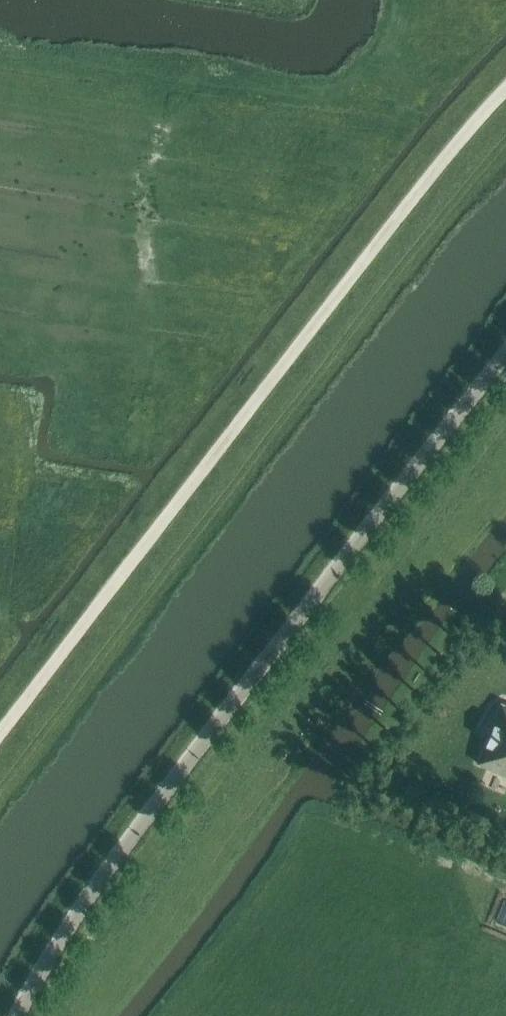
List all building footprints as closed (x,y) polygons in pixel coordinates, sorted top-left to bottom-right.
[(503,704),(478,764),(505,776),(505,705),(503,704)]
